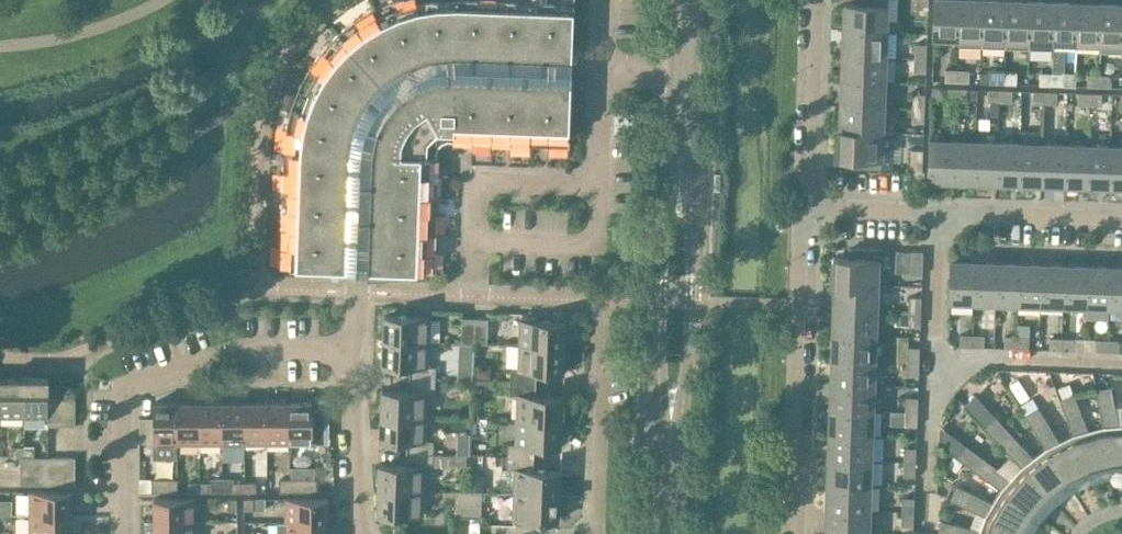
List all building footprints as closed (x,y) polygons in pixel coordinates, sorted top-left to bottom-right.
[(573,59),(575,0),(390,0),(374,7),(355,19),(338,33),(324,48),(310,67),(300,85),(292,107),(287,127),(284,151),(280,266),(364,269),(401,270),(435,272),(439,155),(428,154),(428,140),(440,130),(454,130),(453,141),(570,146),(573,59)] [(844,29),(885,31),(898,31),(898,20),(886,19),(886,0),(864,0),(863,4),(845,3),(844,29)] [(959,0),(935,0),(933,36),(958,37),(959,0)] [(983,0),(959,0),(958,37),(957,45),(982,46),(982,37),(983,0)] [(1007,0),(983,0),(982,37),(982,46),(1005,47),(1006,38),(1007,0)] [(1030,0),(1017,0),(1007,0),(1006,38),(1005,47),(1029,48),(1029,39),(1030,0)] [(1053,40),(1054,1),(1030,0),(1029,39),(1029,48),(1053,49),(1053,40)] [(1077,41),(1078,2),(1054,1),(1053,40),(1077,41)] [(1100,42),(1101,3),(1078,2),(1077,41),(1100,42)] [(1101,3),(1100,42),(1121,42),(1121,4),(1101,3)] [(884,56),(885,31),(844,29),(843,54),(884,56)] [(926,57),(927,43),(915,43),(914,57),(926,57)] [(883,81),(884,56),(843,54),(842,79),(883,81)] [(926,71),(926,57),(914,57),(914,71),(926,71)] [(957,81),(957,69),(945,68),(945,80),(957,81)] [(969,81),(969,69),(957,69),(957,81),(969,81)] [(1004,82),(1004,70),(992,70),(992,82),(1004,82)] [(1016,83),(1016,71),(1004,70),(1004,82),(1016,83)] [(1051,84),(1052,72),(1040,72),(1039,84),(1051,84)] [(1063,85),(1064,73),(1052,72),(1051,84),(1063,85)] [(1099,86),(1099,74),(1087,73),(1087,85),(1099,86)] [(1111,86),(1111,74),(1099,74),(1099,86),(1111,86)] [(883,106),(883,81),(842,79),(841,104),(883,106)] [(955,99),(956,87),(944,87),(944,99),(955,99)] [(967,100),(967,88),(956,87),(955,99),(967,100)] [(999,101),(1000,89),(988,88),(987,100),(999,101)] [(1011,101),(1012,89),(1000,89),(999,101),(1011,101)] [(1044,102),(1045,90),(1033,90),(1032,102),(1044,102)] [(1056,103),(1057,91),(1045,90),(1044,102),(1056,103)] [(924,107),(925,93),(913,92),(912,107),(924,107)] [(1089,104),(1090,92),(1078,92),(1077,104),(1089,104)] [(1101,104),(1102,92),(1090,92),(1089,104),(1101,104)] [(882,131),(883,106),(841,104),(841,128),(882,131)] [(924,121),(924,107),(912,107),(912,121),(924,121)] [(882,131),(841,128),(837,128),(836,155),(858,156),(858,165),(880,166),(882,131)] [(954,178),(955,140),(930,139),(928,178),(954,178)] [(976,179),(978,141),(955,140),(954,178),(976,179)] [(999,180),(1000,141),(978,141),(976,179),(999,180)] [(1020,181),(1021,142),(1000,141),(999,180),(1020,181)] [(1045,182),(1046,143),(1021,142),(1020,181),(1045,182)] [(1067,183),(1068,144),(1046,143),(1045,182),(1067,183)] [(1088,183),(1089,145),(1068,144),(1067,183),(1088,183)] [(1112,184),(1113,145),(1089,145),(1088,183),(1112,184)] [(1113,145),(1112,184),(1121,184),(1121,146),(1113,145)] [(922,173),(923,149),(911,148),(910,173),(922,173)] [(876,284),(878,248),(855,248),(854,257),(833,256),(832,282),(876,284)] [(922,274),(923,250),(911,250),(910,274),(922,274)] [(977,300),(979,261),(951,260),(950,299),(977,300)] [(998,301),(999,262),(979,261),(977,300),(998,301)] [(1020,301),(1022,263),(999,262),(998,301),(1020,301)] [(1044,302),(1045,264),(1022,263),(1020,301),(1044,302)] [(1065,303),(1066,264),(1045,264),(1044,302),(1065,303)] [(1089,304),(1091,265),(1066,264),(1065,303),(1089,304)] [(1109,305),(1110,266),(1091,265),(1089,304),(1109,305)] [(1110,266),(1109,305),(1121,305),(1121,266),(1110,266)] [(399,273),(401,270),(364,269),(369,280),(385,280),(387,279),(390,279),(393,278),(395,276),(396,276),(397,275),(399,273)] [(875,309),(876,284),(832,282),(832,284),(835,284),(834,307),(875,309)] [(921,310),(921,296),(909,296),(909,310),(921,310)] [(875,334),(875,309),(834,307),(833,332),(875,334)] [(920,325),(921,310),(909,310),(908,324),(920,325)] [(429,341),(430,316),(385,315),(385,339),(429,341)] [(475,343),(475,317),(462,316),(462,317),(463,317),(462,342),(475,343)] [(488,343),(488,318),(489,318),(489,317),(475,317),(475,343),(488,343)] [(565,321),(521,320),(520,344),(565,346),(565,321)] [(874,359),(875,334),(833,332),(833,357),(874,359)] [(971,346),(972,334),(960,333),(959,345),(971,346)] [(983,346),(984,334),(972,334),(971,346),(983,346)] [(1016,347),(1017,335),(1005,335),(1004,347),(1016,347)] [(1028,348),(1029,336),(1017,335),(1016,347),(1028,348)] [(1061,349),(1061,337),(1049,337),(1049,349),(1061,349)] [(1073,349),(1073,337),(1061,337),(1061,349),(1073,349)] [(1106,351),(1107,339),(1095,338),(1094,350),(1106,351)] [(428,365),(429,341),(385,339),(384,364),(410,365),(410,378),(436,378),(437,366),(428,365)] [(1118,351),(1119,339),(1107,339),(1106,351),(1118,351)] [(564,371),(565,346),(520,344),(520,368),(511,368),(511,381),(537,382),(537,370),(564,371)] [(919,360),(919,346),(907,346),(907,360),(919,360)] [(873,384),(874,359),(833,357),(832,382),(873,384)] [(918,375),(919,360),(907,360),(906,374),(918,375)] [(24,416),(24,377),(0,377),(0,416),(24,416)] [(62,425),(62,397),(49,397),(49,378),(24,377),(24,416),(48,416),(48,425),(62,425)] [(436,392),(436,378),(410,378),(409,390),(383,389),(382,414),(426,415),(427,391),(436,392)] [(562,420),(563,396),(563,395),(536,394),(537,382),(511,381),(510,394),(519,394),(518,419),(562,420)] [(872,409),(873,384),(832,382),(831,407),(872,409)] [(1117,424),(1111,385),(1096,388),(1102,425),(1110,466),(1121,465),(1121,423),(1117,424)] [(1110,466),(1102,425),(1087,429),(1073,392),(1059,398),(1072,433),(1088,472),(1110,466)] [(917,410),(918,396),(906,396),(905,410),(917,410)] [(76,397),(62,397),(62,425),(76,425),(76,397)] [(200,443),(200,401),(178,402),(178,443),(200,443)] [(223,443),(223,401),(200,401),(200,443),(223,443)] [(245,443),(245,401),(223,401),(223,443),(245,443)] [(267,443),(267,401),(245,401),(245,443),(267,443)] [(290,443),(290,401),(267,401),(267,443),(290,443)] [(314,401),(290,401),(290,443),(313,443),(314,401)] [(178,443),(178,402),(154,402),(154,443),(156,443),(156,456),(176,456),(176,443),(178,443)] [(871,434),(872,409),(831,407),(830,433),(871,434)] [(1088,472),(1072,433),(1059,440),(1038,407),(1025,415),(1045,447),(1067,482),(1088,472)] [(917,425),(917,410),(905,410),(905,424),(917,425)] [(425,440),(426,415),(382,414),(381,439),(408,439),(407,452),(433,453),(434,440),(425,440)] [(1067,482),(1045,447),(1033,456),(995,415),(984,426),(1020,465),(1049,495),(1067,482)] [(561,445),(562,420),(518,419),(517,443),(508,443),(508,456),(534,457),(535,444),(561,445)] [(870,459),(871,434),(830,433),(829,458),(870,459)] [(1049,495),(1020,465),(1010,477),(966,444),(957,456),(1000,488),(1034,512),(1049,495)] [(24,456),(24,446),(12,446),(12,455),(21,456),(24,456)] [(35,446),(24,446),(24,456),(35,456),(35,446)] [(915,461),(916,447),(904,446),(903,460),(915,461)] [(433,466),(433,453),(407,452),(407,464),(380,464),(379,488),(424,490),(424,465),(433,466)] [(48,470),(48,456),(35,456),(24,456),(21,456),(21,458),(21,468),(21,470),(48,470)] [(62,484),(62,456),(48,456),(48,470),(48,484),(62,484)] [(76,456),(62,456),(62,484),(75,484),(76,456)] [(559,495),(560,471),(560,470),(534,469),(534,457),(508,456),(507,468),(516,469),(515,493),(559,495)] [(869,484),(870,459),(829,458),(828,483),(869,484)] [(915,475),(915,461),(903,460),(903,475),(915,475)] [(48,484),(48,470),(21,470),(21,471),(21,482),(21,484),(33,483),(48,484)] [(178,478),(152,478),(152,491),(178,491),(178,478)] [(290,491),(290,478),(280,478),(280,491),(290,491)] [(318,478),(290,478),(290,491),(318,491),(318,478)] [(200,491),(200,481),(189,481),(189,491),(200,491)] [(212,491),(212,481),(200,481),(200,491),(212,491)] [(245,491),(245,482),(234,481),(234,491),(245,491)] [(257,491),(257,482),(245,482),(245,491),(257,491)] [(868,509),(869,484),(828,483),(827,508),(868,509)] [(1022,532),(1034,512),(1000,488),(992,501),(957,484),(950,498),(984,514),(1022,532)] [(423,515),(424,490),(379,488),(378,513),(423,515)] [(468,516),(469,489),(457,489),(456,515),(455,515),(455,516),(468,516)] [(481,516),(482,490),(469,489),(468,516),(482,517),(482,516),(481,516)] [(72,514),(72,491),(30,491),(30,514),(72,514)] [(558,519),(559,495),(515,493),(514,518),(558,519)] [(914,511),(914,497),(902,496),(902,510),(914,511)] [(196,521),(196,498),(155,498),(155,521),(196,521)] [(238,509),(237,498),(228,498),(228,509),(238,509)] [(254,509),(254,498),(244,498),(244,509),(254,509)] [(286,521),(328,521),(328,498),(286,498),(286,521)] [(868,509),(827,508),(826,533),(863,533),(868,533),(868,509)] [(913,525),(914,511),(902,510),(901,525),(913,525)] [(72,514),(30,514),(30,533),(72,533),(72,514)] [(984,514),(979,529),(941,519),(937,533),(938,533),(1021,533),(1022,532),(984,514)] [(196,521),(155,521),(155,533),(196,533),(196,521)] [(328,521),(286,521),(277,521),(277,533),(328,533),(328,521)]
